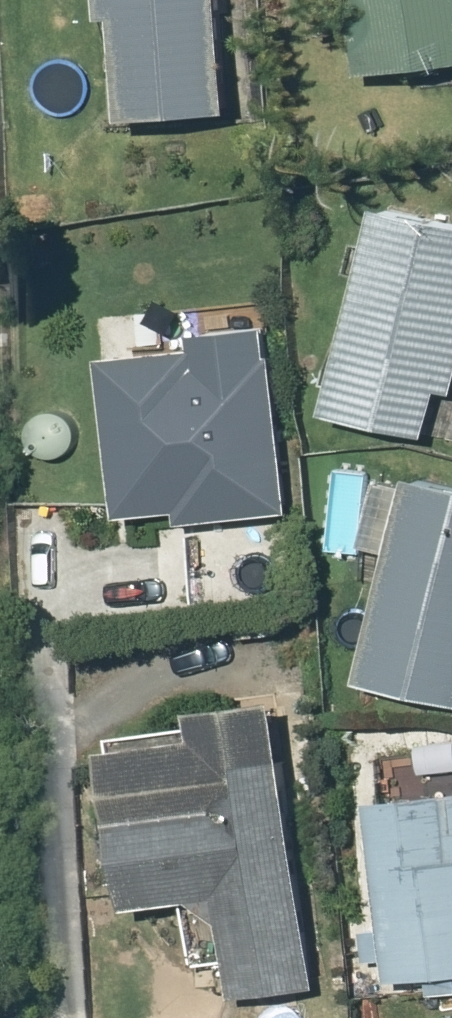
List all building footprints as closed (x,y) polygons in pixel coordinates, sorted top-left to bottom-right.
[(96,7),(110,5),(119,108),(226,100),(218,0),(95,0),(96,7)] [(356,66),(451,54),(451,0),(348,0),(356,66)] [(322,405),(424,430),(435,383),(450,387),(451,379),(451,220),(372,200),(322,405)] [(262,347),(223,351),(227,393),(266,389),(262,347)] [(451,699),(451,481),(408,470),(355,674),(451,699)] [(190,596),(204,700),(188,702),(191,730),(101,739),(120,900),(214,890),(228,992),(313,982),(282,759),(314,755),(306,696),(272,702),(263,633),(291,629),(285,584),(190,596)] [(365,793),(382,976),(425,972),(426,991),(451,989),(451,785),(365,793)]
